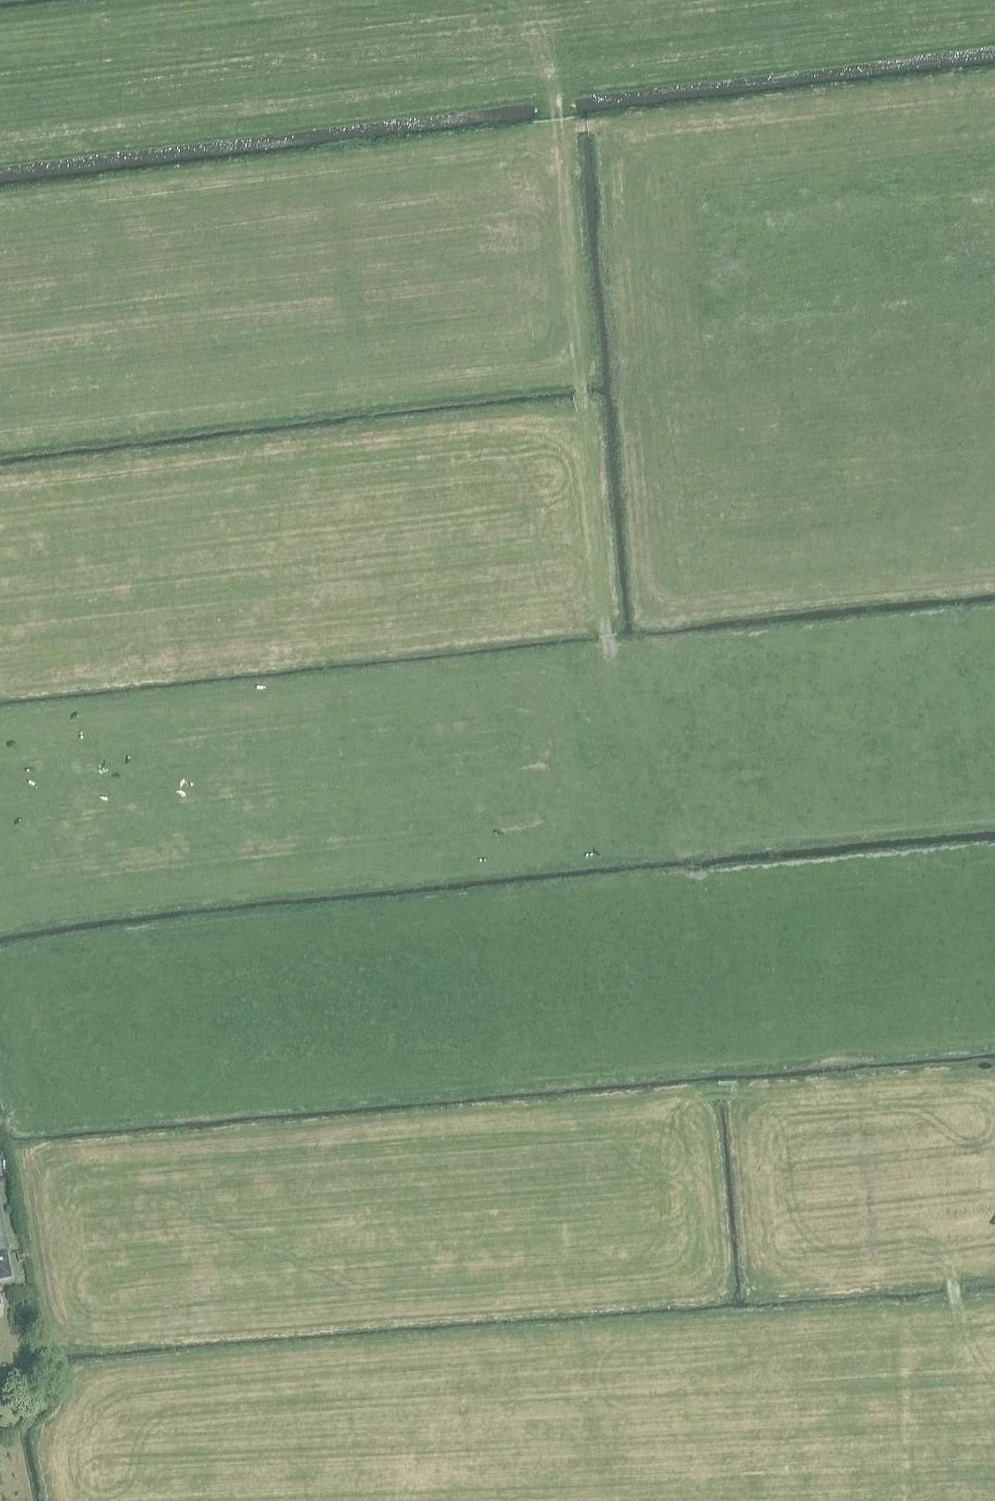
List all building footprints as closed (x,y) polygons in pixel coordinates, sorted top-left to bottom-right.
[(0,1212),(0,1282),(11,1280),(6,1256),(8,1255),(0,1212)]
